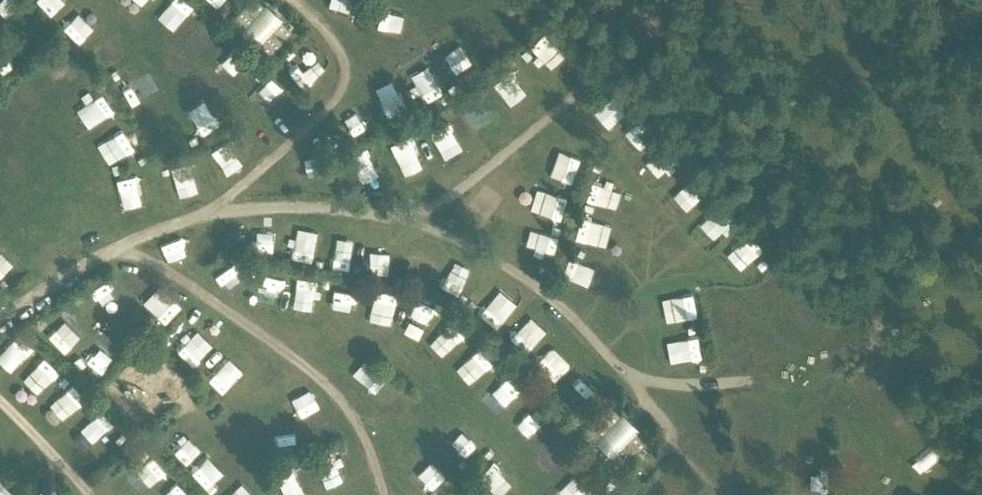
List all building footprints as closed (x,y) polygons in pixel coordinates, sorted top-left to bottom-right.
[(230,21),(269,56),(292,30),(282,20),(283,19),(266,4),(265,5),(259,0),(249,0),(230,21)] [(606,461),(617,473),(639,450),(643,454),(647,450),(643,446),(648,440),(638,430),(639,429),(623,412),(621,414),(610,404),(579,436),(590,447),(587,450),(603,464),(606,461)]
